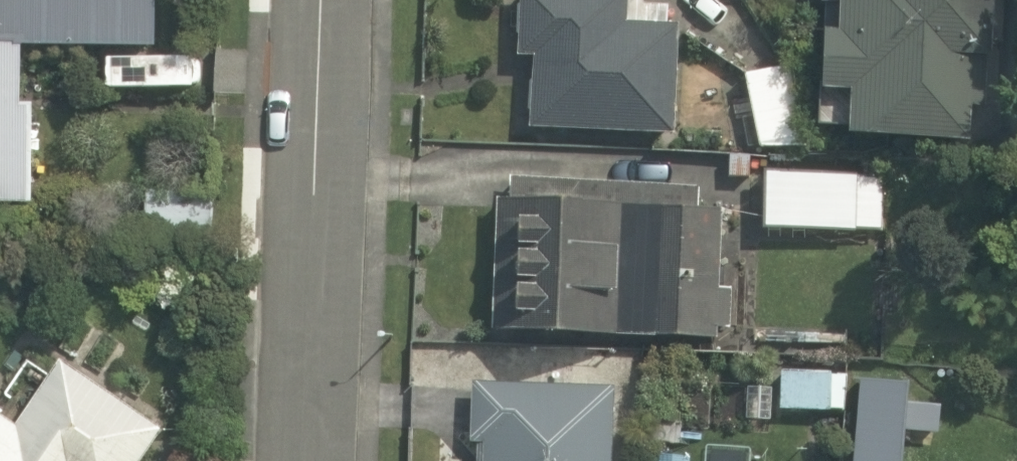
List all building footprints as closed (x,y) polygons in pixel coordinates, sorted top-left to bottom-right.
[(27,198),(28,102),(15,102),(16,44),(154,45),(154,0),(0,0),(0,198),(27,198)] [(534,124),(672,128),(676,0),(538,0),(534,124)] [(822,129),(970,144),(975,94),(990,95),(999,0),(834,0),(822,129)] [(791,60),(742,69),(757,145),(809,147),(791,60)] [(764,153),(760,228),(883,234),(885,192),(854,190),(855,157),(764,153)] [(719,166),(500,156),(492,331),(711,341),(719,166)] [(200,183),(137,189),(141,234),(204,228),(200,183)] [(0,418),(0,460),(133,460),(161,420),(56,348),(6,422),(0,418)] [(845,369),(778,366),(777,409),(844,410),(845,369)] [(914,429),(916,394),(889,392),(890,374),(847,371),(843,424),(914,429)] [(482,388),(479,460),(604,460),(607,392),(482,388)]
